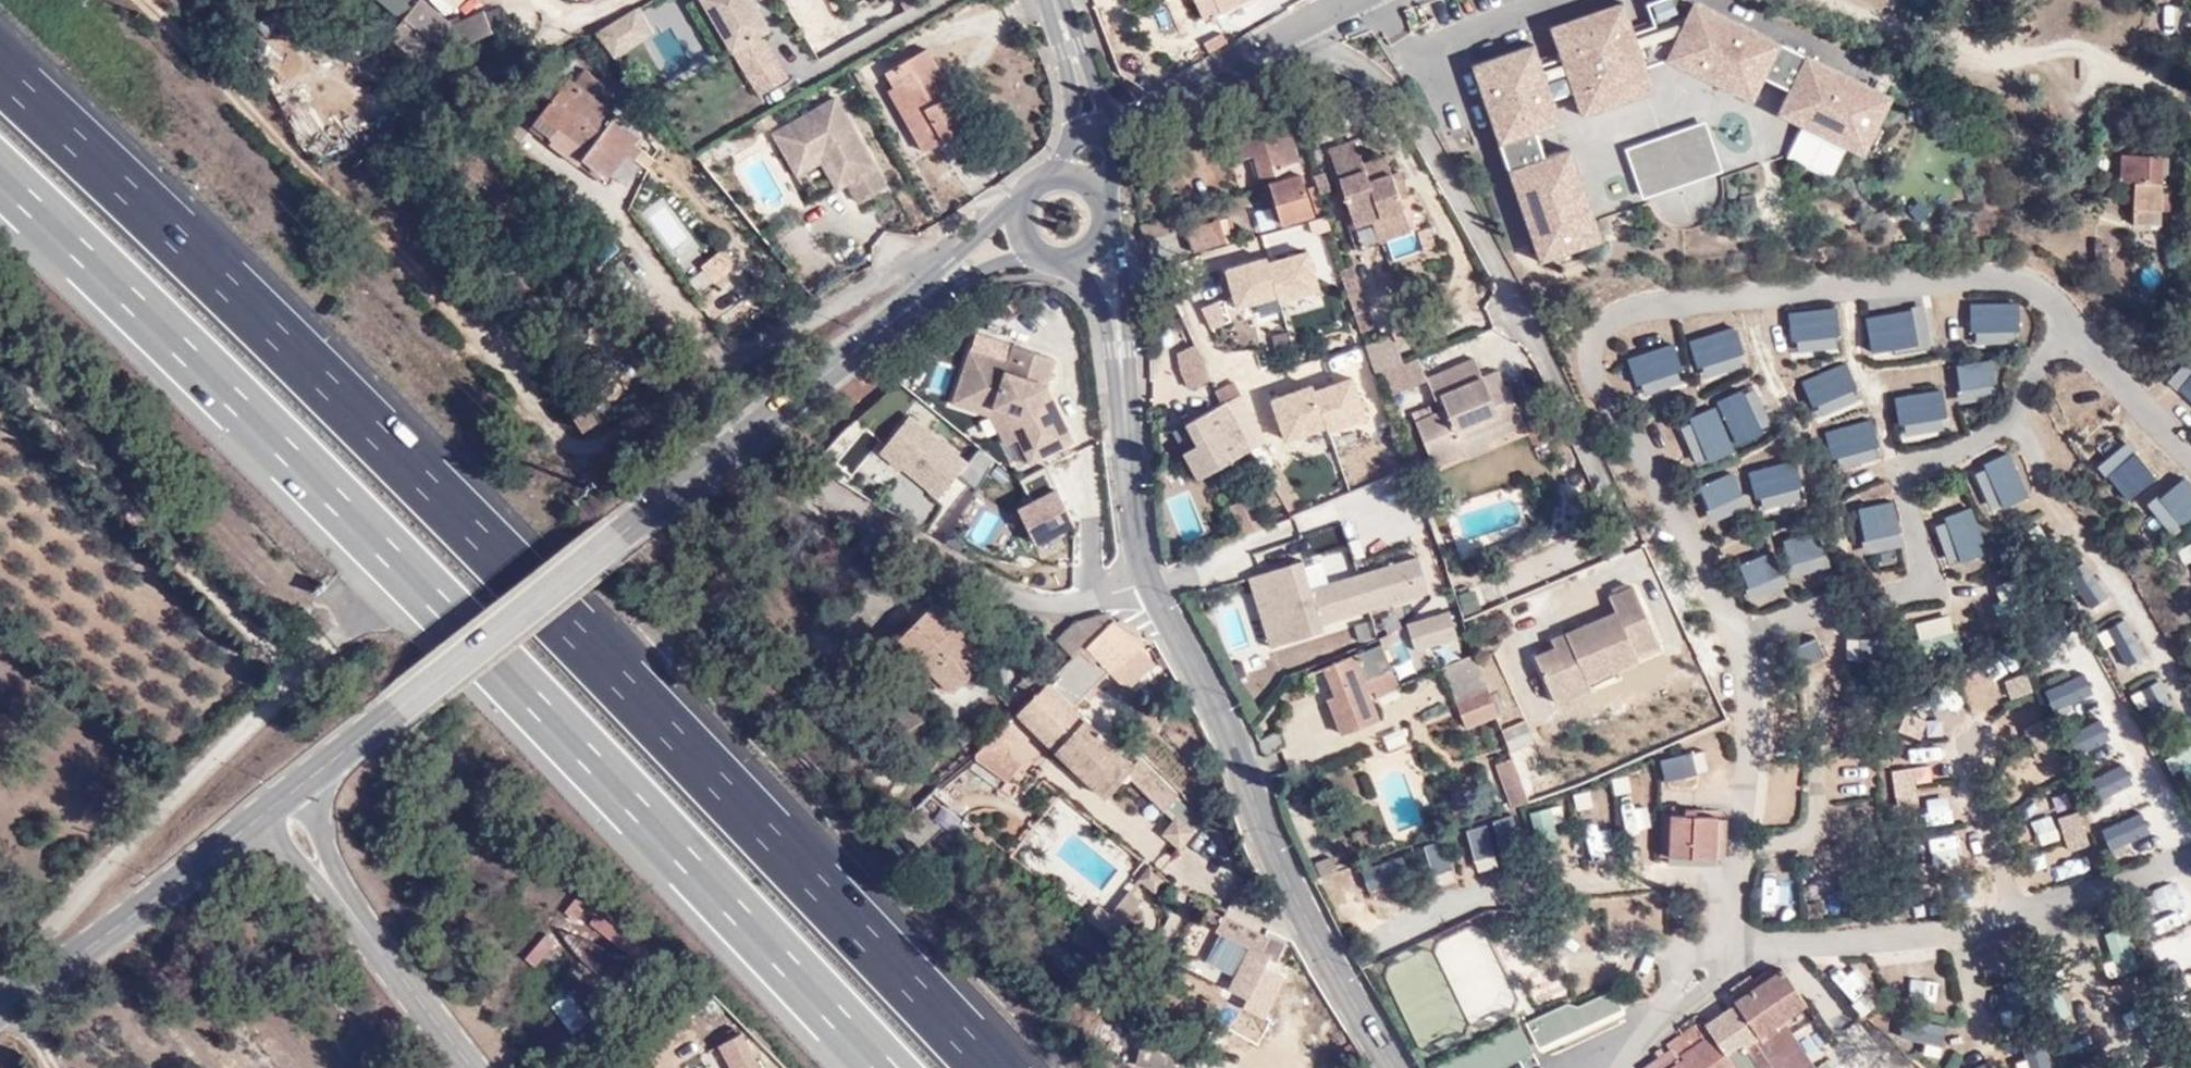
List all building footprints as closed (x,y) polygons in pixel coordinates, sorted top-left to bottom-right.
[(646,42),(663,76),(697,59),(667,0),(654,0),(593,31),(609,61),(646,42)] [(724,54),(734,74),(763,58),(752,39),(760,35),(741,0),(694,0),(724,54)] [(1196,10),(1216,0),(1192,0),(1196,10)] [(1622,3),(1550,28),(1559,54),(1538,61),(1532,44),(1472,65),(1499,145),(1538,259),(1602,238),(1570,148),(1544,156),(1536,132),(1562,123),(1552,95),(1571,88),(1580,116),(1652,91),(1643,63),(1662,57),(1754,102),(1766,76),(1789,88),(1776,114),(1862,156),(1891,97),(1692,0),(1657,0),(1646,4),(1652,22),(1631,29),(1622,3)] [(423,29),(445,62),(449,66),(499,48),(490,25),(460,36),(430,11),(419,23),(423,29)] [(423,29),(419,23),(410,32),(445,62),(423,29)] [(445,62),(410,32),(397,48),(427,74),(449,66),(445,62)] [(914,124),(907,128),(926,160),(965,136),(949,108),(956,103),(928,57),(888,83),(914,124)] [(583,163),(576,176),(606,193),(624,165),(632,171),(648,145),(611,121),(618,108),(570,78),(529,142),(552,155),(558,147),(583,163)] [(772,126),(758,133),(777,168),(809,152),(829,187),(831,186),(841,206),(870,190),(822,100),(772,126)] [(1702,116),(1622,143),(1639,193),(1719,166),(1702,116)] [(1277,157),(1291,152),(1282,118),(1226,130),(1233,156),(1247,154),(1255,181),(1266,177),(1281,172),(1277,157)] [(1364,167),(1361,158),(1353,138),(1324,148),(1335,177),(1364,167)] [(552,155),(550,159),(576,176),(583,163),(558,147),(552,155)] [(1367,216),(1400,204),(1397,197),(1392,183),(1403,179),(1399,169),(1390,172),(1383,151),(1361,158),(1364,167),(1335,177),(1352,221),(1367,216)] [(809,152),(777,168),(781,176),(806,163),(821,192),(829,187),(809,152)] [(1277,157),(1281,172),(1266,177),(1274,212),(1305,205),(1291,152),(1277,157)] [(2159,154),(2119,153),(2117,177),(2127,177),(2125,218),(2157,219),(2159,154)] [(1392,183),(1397,197),(1408,194),(1403,179),(1392,183)] [(1699,202),(1720,200),(1719,186),(1649,191),(1652,224),(1700,220),(1699,202)] [(1375,239),(1407,227),(1400,204),(1367,216),(1375,239)] [(1208,214),(1214,236),(1228,232),(1221,210),(1208,214)] [(1185,244),(1214,236),(1208,214),(1178,222),(1185,244)] [(1388,242),(1393,256),(1416,247),(1411,234),(1388,242)] [(1246,258),(1248,276),(1288,271),(1285,253),(1246,258)] [(2022,290),(1940,298),(1948,353),(2024,346),(2022,290)] [(1933,293),(1857,303),(1863,364),(1936,358),(1933,293)] [(1841,296),(1760,310),(1776,363),(1846,350),(1841,296)] [(1736,312),(1683,325),(1700,382),(1755,365),(1736,312)] [(1671,324),(1616,341),(1641,399),(1692,383),(1671,324)] [(1160,359),(1179,412),(1214,400),(1209,388),(1193,347),(1160,359)] [(975,354),(962,394),(1021,413),(1042,457),(1071,444),(1048,392),(1058,362),(1017,349),(1012,366),(975,354)] [(2155,390),(2190,419),(2190,353),(2186,349),(2155,390)] [(1420,375),(1411,353),(1379,365),(1388,388),(1420,375)] [(1994,354),(1949,363),(1958,411),(2007,401),(1994,354)] [(1847,355),(1789,379),(1810,423),(1869,401),(1847,355)] [(1470,357),(1420,375),(1429,399),(1437,397),(1441,407),(1426,413),(1407,420),(1422,460),(1453,448),(1481,437),(1477,430),(1511,417),(1501,390),(1499,390),(1485,395),(1478,377),(1470,357)] [(1939,364),(1877,374),(1894,450),(1955,440),(1939,364)] [(1499,390),(1493,372),(1478,377),(1485,395),(1499,390)] [(1209,388),(1214,400),(1218,398),(1237,449),(1243,447),(1254,443),(1252,438),(1273,430),(1266,411),(1245,419),(1242,411),(1252,407),(1247,392),(1246,392),(1239,376),(1209,388)] [(1712,396),(1716,400),(1741,450),(1782,431),(1757,378),(1712,396)] [(1021,413),(962,394),(957,405),(996,418),(1010,448),(1023,443),(1032,462),(1042,457),(1021,413)] [(1214,400),(1179,412),(1198,463),(1237,449),(1218,398),(1214,400)] [(1647,417),(1652,425),(1677,479),(1740,455),(1708,399),(1647,417)] [(1423,404),(1404,411),(1407,420),(1426,413),(1423,404)] [(588,405),(575,413),(584,428),(597,418),(588,405)] [(1873,411),(1819,431),(1843,493),(1894,475),(1873,411)] [(855,415),(819,460),(889,515),(913,485),(935,503),(967,462),(905,414),(885,439),(855,415)] [(1481,437),(1514,425),(1511,417),(1477,430),(1481,437)] [(2139,432),(2092,469),(2128,509),(2174,469),(2139,432)] [(1481,437),(1453,448),(1456,459),(1484,449),(1481,437)] [(1958,460),(1961,471),(1989,519),(2040,497),(2006,437),(1958,460)] [(1797,447),(1744,463),(1764,522),(1811,508),(1797,447)] [(973,489),(993,459),(976,449),(957,479),(973,489)] [(1678,483),(1680,493),(1702,548),(1760,527),(1737,466),(1678,483)] [(2137,512),(2162,543),(2190,518),(2190,480),(2183,471),(2137,512)] [(1013,514),(1026,535),(1063,513),(1051,492),(1013,514)] [(1970,496),(1921,507),(1944,580),(2000,559),(1970,496)] [(1897,497),(1849,507),(1867,589),(1916,578),(1897,497)] [(1299,531),(1338,516),(1332,499),(1292,515),(1299,531)] [(1226,513),(1237,532),(1256,520),(1245,502),(1244,502),(1226,513)] [(966,535),(983,546),(1001,517),(984,506),(966,535)] [(1822,522),(1775,536),(1776,540),(1793,596),(1846,581),(1822,522)] [(1275,532),(1249,545),(1263,569),(1288,557),(1275,532)] [(1776,540),(1705,569),(1722,614),(1787,590),(1776,540)] [(2175,551),(2190,588),(2190,543),(2175,551)] [(1312,577),(1294,582),(1307,620),(1425,584),(1411,545),(1342,565),(1339,556),(1308,566),(1312,577)] [(2092,551),(2057,572),(2085,617),(2120,600),(2092,551)] [(2031,562),(1980,590),(1999,625),(2052,600),(2031,562)] [(1456,596),(1464,615),(1479,609),(1472,590),(1456,596)] [(1525,691),(1561,677),(1565,687),(1618,667),(1615,660),(1638,650),(1616,594),(1591,604),(1596,617),(1547,636),(1550,645),(1536,651),(1512,660),(1525,691)] [(913,662),(919,657),(951,690),(986,657),(974,644),(983,637),(941,595),(893,640),(913,662)] [(1957,601),(1906,620),(1920,666),(1972,641),(1962,615),(1957,601)] [(1400,605),(1369,615),(1374,630),(1405,620),(1400,605)] [(2124,609),(2089,630),(2117,675),(2152,658),(2124,609)] [(1140,640),(1109,616),(1107,617),(1061,663),(1012,710),(1103,792),(1123,768),(1173,814),(1159,828),(1173,841),(1196,816),(1171,795),(1173,791),(1134,757),(1129,763),(1066,707),(1102,672),(1104,675),(1140,640)] [(1055,639),(1068,655),(1107,617),(1101,617),(1090,617),(1074,622),(1055,639)] [(1893,621),(1834,638),(1848,685),(1908,672),(1893,621)] [(1421,665),(1458,652),(1450,628),(1412,641),(1421,665)] [(1547,636),(1533,641),(1536,651),(1550,645),(1547,636)] [(1818,637),(1769,647),(1783,694),(1832,685),(1818,637)] [(1392,681),(1377,642),(1317,663),(1327,694),(1314,698),(1331,739),(1373,723),(1367,708),(1361,692),(1392,681)] [(889,676),(901,669),(886,643),(874,651),(889,676)] [(1473,691),(1461,658),(1436,668),(1448,701),(1473,691)] [(2156,666),(2122,688),(2150,732),(2184,716),(2156,666)] [(2081,669),(2043,691),(2058,722),(2098,700),(2081,669)] [(1561,677),(1525,691),(1532,708),(1568,694),(1565,687),(1561,677)] [(1367,708),(1397,697),(1393,685),(1392,681),(1361,692),(1367,708)] [(1459,732),(1484,723),(1473,691),(1448,701),(1459,732)] [(773,694),(761,705),(772,716),(783,704),(773,694)] [(2009,713),(2033,712),(2032,699),(2009,700),(2009,713)] [(2101,715),(2063,737),(2078,768),(2118,746),(2101,715)] [(999,723),(987,735),(969,753),(1004,784),(1020,767),(1006,753),(1017,741),(999,723)] [(1506,734),(1489,740),(1493,759),(1512,752),(1506,734)] [(2162,759),(2190,804),(2190,803),(2190,741),(2162,759)] [(1658,755),(1660,761),(1666,790),(1715,780),(1705,743),(1658,755)] [(1493,759),(1496,768),(1498,779),(1519,772),(1512,752),(1493,759)] [(2125,759),(2087,781),(2102,811),(2143,790),(2125,759)] [(1480,773),(1492,815),(1507,810),(1498,779),(1496,768),(1480,773)] [(1931,790),(1934,817),(1964,814),(1961,787),(1931,790)] [(1633,800),(1636,837),(1650,836),(1647,799),(1633,800)] [(1558,803),(1528,812),(1542,858),(1575,849),(1558,803)] [(1710,807),(1663,805),(1663,857),(1709,856),(1710,807)] [(2145,808),(2098,826),(2115,865),(2167,845),(2145,808)] [(1522,812),(1493,822),(1506,867),(1540,859),(1522,812)] [(1487,822),(1457,832),(1471,877),(1504,869),(1487,822)] [(1451,834),(1421,843),(1434,889),(1468,880),(1451,834)] [(1407,853),(1359,866),(1373,911),(1423,895),(1407,853)] [(1107,917),(1096,907),(1070,937),(1094,958),(1146,898),(1132,887),(1107,917)] [(1235,1000),(1251,971),(1257,958),(1265,962),(1273,946),(1197,909),(1190,921),(1210,930),(1209,934),(1239,949),(1233,963),(1218,992),(1235,1000)] [(2143,972),(2116,920),(2080,937),(2106,989),(2143,972)] [(1469,1025),(1515,1002),(1476,923),(1430,946),(1469,1025)] [(1209,934),(1203,948),(1233,963),(1239,949),(1209,934)] [(2082,1006),(2061,965),(2028,977),(2048,1019),(2082,1006)] [(1655,1043),(1659,1051),(1633,1067),(1795,1067),(1767,1025),(1776,1019),(1800,1003),(1775,968),(1726,1000),(1734,1012),(1694,1038),(1684,1025),(1655,1043)] [(1251,971),(1235,1000),(1251,1008),(1266,978),(1251,971)] [(1933,992),(1931,972),(1901,975),(1902,995),(1933,992)] [(568,993),(549,1005),(568,1036),(587,1024),(568,993)] [(1523,1023),(1542,1057),(1590,1035),(1629,1014),(1606,993),(1578,1007),(1568,1004),(1523,1023)] [(1795,1067),(1807,1067),(1776,1019),(1767,1025),(1795,1067)] [(1956,1023),(1890,1021),(1909,1048),(1939,1067),(1940,1067),(1965,1052),(1972,1049),(1956,1023)] [(1532,1053),(1516,1025),(1437,1067),(1504,1067),(1532,1053)] [(1811,1027),(1796,1038),(1813,1063),(1829,1052),(1811,1027)] [(2036,1033),(2003,1045),(2014,1067),(2054,1067),(2036,1033)] [(1141,1036),(1136,1061),(1170,1067),(1186,1067),(1191,1047),(1141,1036)] [(1978,1055),(1955,1067),(1985,1067),(1978,1055)]
